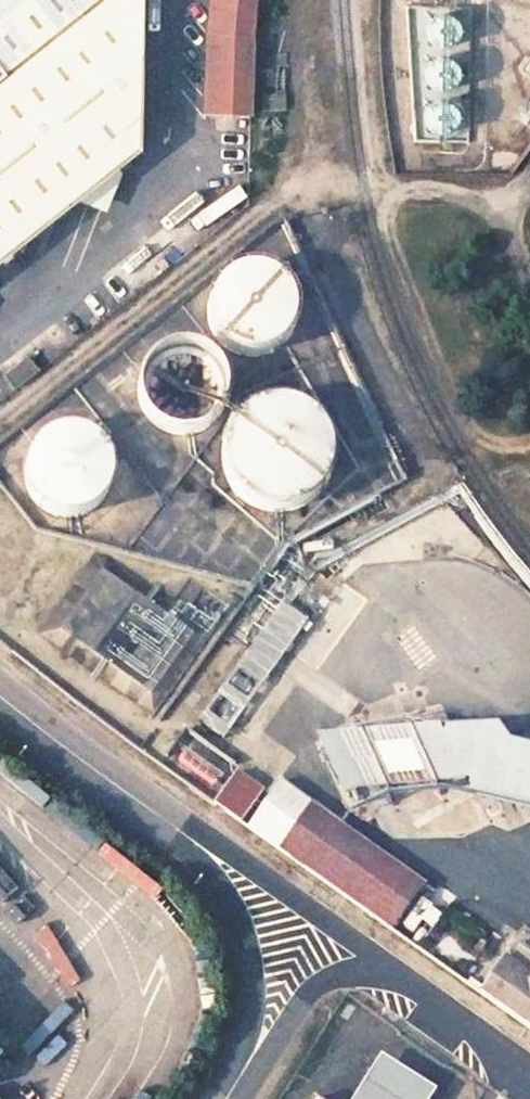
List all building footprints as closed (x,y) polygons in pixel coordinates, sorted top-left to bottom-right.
[(2,74),(0,76),(0,258),(139,147),(142,0),(0,0),(0,72),(2,74)] [(208,25),(203,114),(250,117),(251,37),(255,0),(211,0),(208,25)] [(413,94),(414,142),(465,141),(465,93),(413,94)] [(262,263),(248,264),(235,268),(224,276),(216,287),(211,299),(210,314),(213,327),(219,338),(228,348),(239,354),(255,357),(268,356),(280,351),(290,343),(298,333),(303,320),(304,307),(301,294),(295,283),(285,273),(274,266),(262,263)] [(215,353),(204,344),(192,339),(179,338),(165,340),(154,347),(144,356),(138,367),(135,380),(136,393),(141,405),(147,415),(158,423),(169,428),(182,430),(195,428),(206,423),(216,414),(223,403),(227,389),(227,376),(223,364),(215,353)] [(30,357),(5,375),(17,390),(40,371),(30,357)] [(302,405),(287,399),(269,399),(253,404),(240,413),(230,425),(225,436),(222,447),(222,461),(225,473),(230,483),(238,493),(247,500),(258,505),(268,508),(282,508),(295,506),(306,500),(318,490),(327,476),(331,460),(331,443),(325,428),(316,415),(302,405)] [(101,447),(90,438),(77,433),(64,432),(51,434),(39,441),(30,450),(24,461),(21,474),(21,487),(26,499),(32,509),(43,517),(55,522),(68,524),(80,522),(91,517),(102,508),(109,497),(112,483),(112,470),(108,458),(101,447)] [(496,744),(489,725),(435,729),(420,725),(417,716),(391,718),(368,726),(358,726),(331,736),(318,736),(309,740),(329,798),(356,796),(364,798),(383,791),(415,790),(529,813),(529,751),(496,744)] [(262,791),(236,772),(214,803),(240,823),(262,791)] [(422,884),(278,782),(247,827),(390,930),(422,884)] [(505,957),(479,993),(529,1029),(529,975),(505,957)] [(429,1091),(372,1055),(344,1098),(423,1098),(429,1091)]
